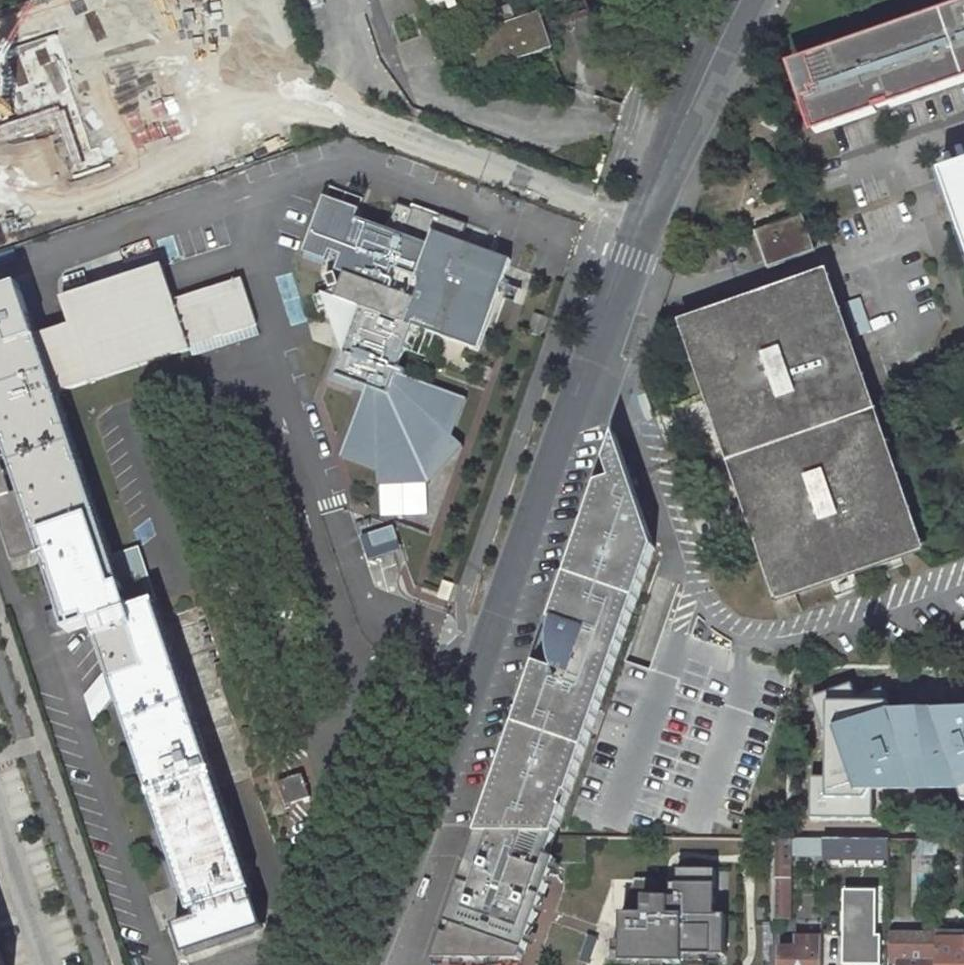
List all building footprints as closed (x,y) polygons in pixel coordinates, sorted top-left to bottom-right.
[(183,135),(136,0),(104,0),(0,36),(0,198),(183,135)] [(949,13),(915,25),(790,68),(813,135),(963,83),(963,0),(945,0),(949,13)] [(465,35),(455,5),(441,10),(451,40),(465,35)] [(482,73),(552,48),(540,13),(516,21),(510,6),(479,18),(484,32),(470,37),(482,73)] [(938,179),(963,254),(963,170),(938,179)] [(407,228),(413,210),(397,204),(388,230),(412,239),(415,231),(407,228)] [(479,350),(504,281),(510,265),(511,261),(461,242),(467,225),(440,215),(439,218),(436,226),(427,223),(430,214),(414,208),(413,210),(407,228),(415,231),(412,239),(388,230),(356,218),(343,256),(351,259),(345,275),(340,289),(343,296),(349,294),(371,302),(368,310),(360,333),(345,352),(340,350),(329,380),(357,390),(359,385),(362,378),(385,386),(401,342),(408,344),(415,326),(436,334),(449,339),(451,332),(458,335),(455,341),(479,350)] [(436,226),(439,218),(430,214),(427,223),(436,226)] [(815,248),(803,215),(755,232),(768,269),(787,262),(785,259),(815,248)] [(345,275),(351,259),(343,256),(337,271),(345,275)] [(529,272),(526,281),(514,276),(517,268),(510,265),(504,281),(530,291),(536,275),(529,272)] [(254,932),(258,925),(261,917),(255,899),(253,900),(250,893),(253,892),(155,602),(131,610),(122,585),(120,585),(115,568),(111,558),(56,394),(191,350),(190,346),(223,335),(224,336),(257,326),(242,279),(175,301),(163,266),(62,299),(71,326),(37,337),(20,286),(0,293),(0,431),(54,593),(60,608),(67,631),(68,633),(94,624),(118,697),(162,827),(191,913),(194,912),(197,919),(174,926),(184,956),(254,932)] [(526,281),(529,272),(517,268),(514,276),(526,281)] [(340,285),(336,273),(327,276),(331,288),(340,285)] [(750,534),(776,609),(925,557),(876,414),(871,401),(827,274),(747,302),(678,326),(702,397),(711,420),(720,447),(750,534)] [(346,304),(343,296),(340,289),(314,298),(320,314),(346,304)] [(371,302),(349,294),(343,296),(346,304),(348,303),(361,308),(368,310),(371,302)] [(345,352),(360,333),(368,310),(361,308),(345,352)] [(549,317),(535,313),(528,332),(542,337),(549,317)] [(259,335),(257,326),(224,336),(223,335),(190,346),(191,350),(193,357),(259,335)] [(426,361),(436,334),(415,326),(408,344),(405,353),(426,361)] [(455,341),(458,335),(451,332),(449,339),(455,341)] [(397,373),(405,353),(408,344),(401,342),(385,386),(382,393),(389,395),(397,373)] [(566,362),(572,344),(565,342),(559,359),(566,362)] [(470,400),(397,373),(389,395),(382,393),(368,388),(341,456),(377,472),(380,473),(381,486),(430,485),(467,448),(455,436),(470,400)] [(382,393),(385,386),(362,378),(359,385),(368,388),(382,393)] [(632,618),(655,549),(653,543),(631,478),(617,436),(607,463),(613,481),(599,486),(552,622),(556,623),(553,630),(552,644),(553,656),(557,672),(537,666),(538,716),(522,711),(479,835),(556,836),(566,809),(563,808),(568,795),(570,796),(591,735),(577,730),(592,709),(595,710),(627,616),(632,618)] [(613,481),(607,463),(599,486),(613,481)] [(396,527),(362,538),(370,562),(404,551),(396,527)] [(456,586),(445,582),(440,599),(450,602),(456,586)] [(51,637),(67,631),(60,608),(44,614),(51,637)] [(577,730),(591,735),(632,618),(627,616),(595,710),(592,709),(577,730)] [(522,711),(538,716),(537,666),(522,711)] [(812,819),(874,820),(874,803),(874,797),(874,788),(872,784),(874,783),(876,788),(878,790),(880,791),(883,791),(886,790),(888,789),(889,787),(889,783),(898,787),(927,777),(931,788),(956,779),(962,795),(963,802),(963,720),(963,721),(962,725),(953,716),(926,725),(922,715),(896,725),(891,712),(888,703),(883,689),(857,698),(852,684),(812,699),(824,733),(828,733),(828,778),(812,778),(812,819)] [(112,700),(108,686),(89,709),(94,723),(112,700)] [(287,806),(311,798),(302,774),(279,782),(287,806)] [(556,836),(479,835),(449,925),(436,961),(523,962),(527,952),(557,859),(551,849),(556,836)] [(792,839),(774,839),(773,921),(791,921),(792,839)] [(890,868),(890,839),(825,839),(824,867),(890,868)] [(634,876),(605,962),(728,963),(729,870),(717,870),(717,866),(677,866),(676,877),(634,876)] [(949,918),(948,930),(960,931),(960,918),(949,918)] [(800,939),(824,939),(824,927),(800,927),(800,939)] [(845,964),(889,964),(889,961),(889,934),(889,933),(845,933),(845,964)] [(900,964),(938,964),(938,960),(938,940),(938,935),(889,934),(889,961),(900,962),(900,964)] [(800,949),(780,949),(780,964),(824,964),(824,939),(800,939),(800,949)] [(938,940),(938,960),(938,964),(963,964),(963,940),(938,940)]
